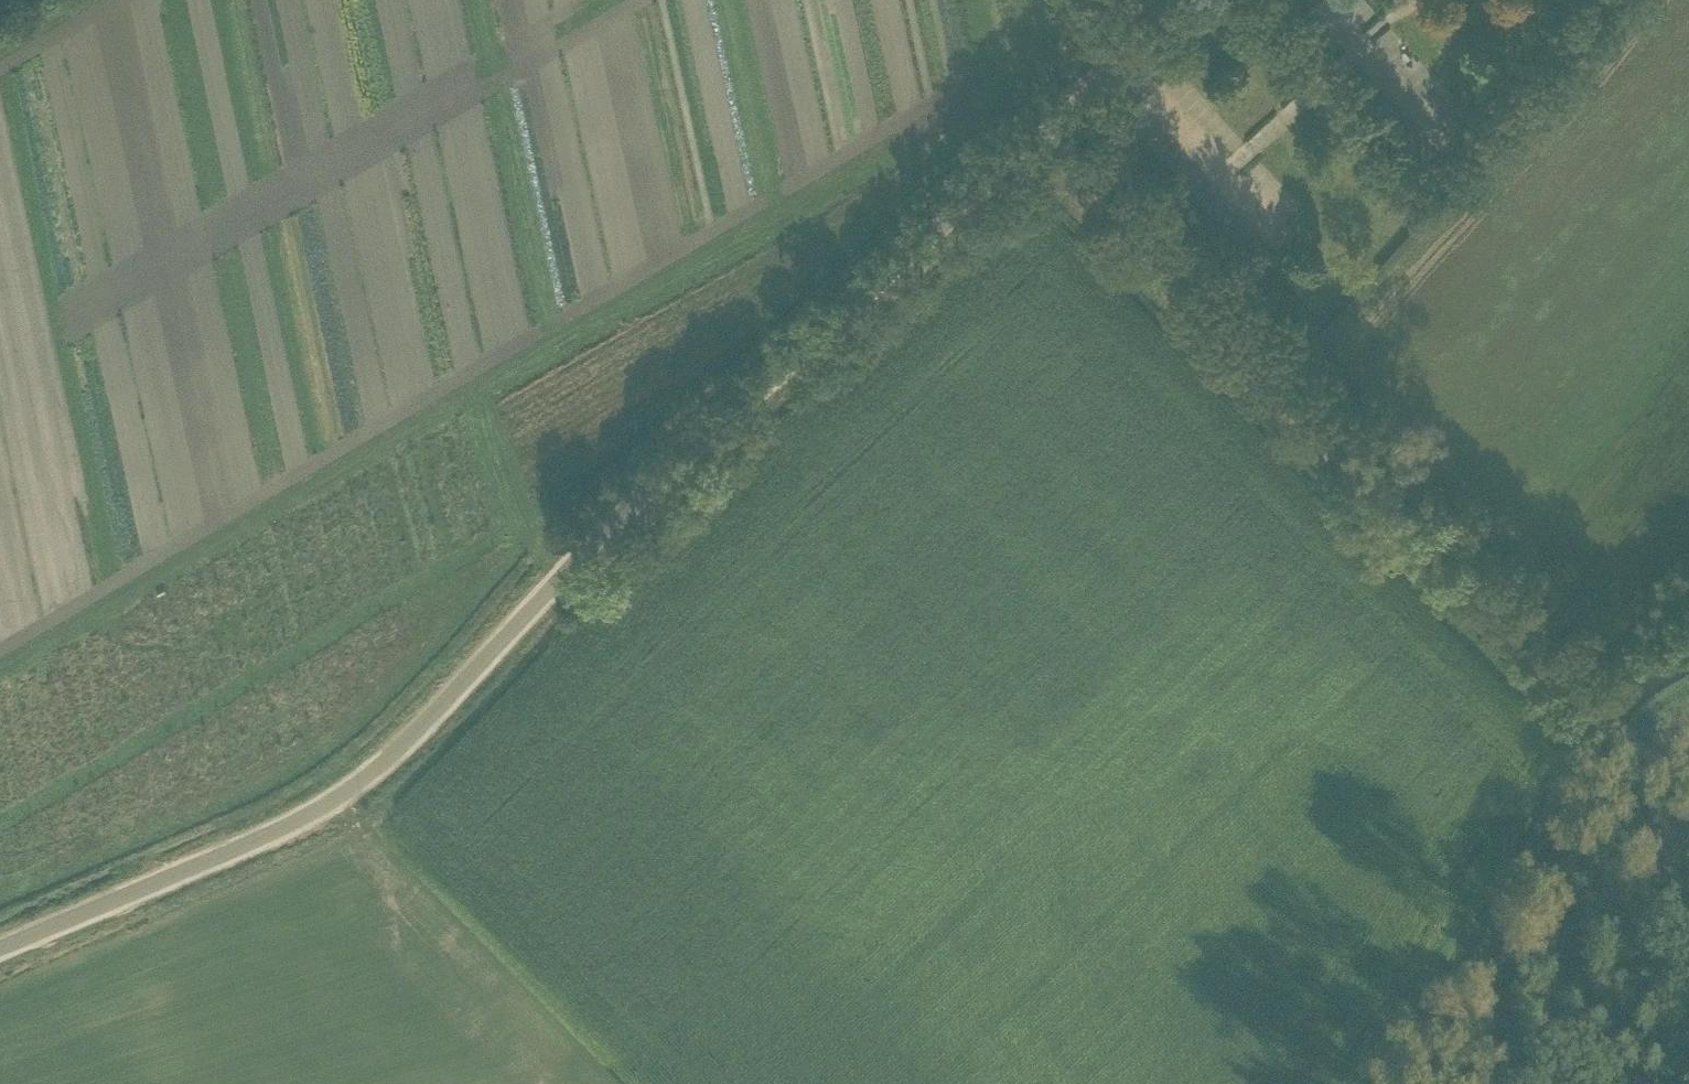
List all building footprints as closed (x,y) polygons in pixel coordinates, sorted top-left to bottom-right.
[(1452,177),(1441,165),(1431,175),(1442,187),(1452,177)]
